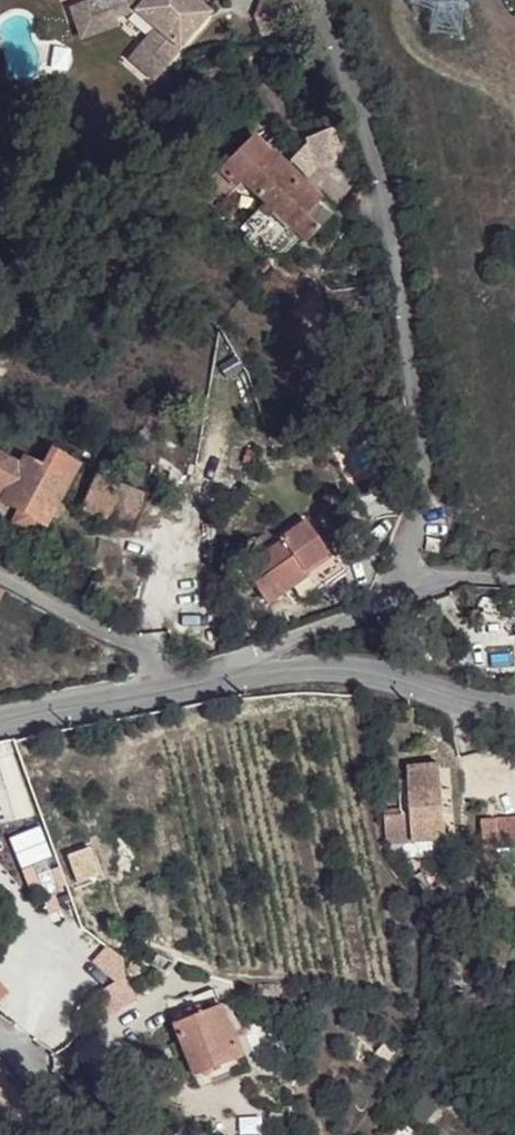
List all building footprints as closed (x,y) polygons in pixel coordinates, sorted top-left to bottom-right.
[(92,2),(96,12),(106,21),(116,17),(133,11),(155,29),(130,59),(154,80),(210,13),(194,0),(99,0),(92,2)] [(252,17),(254,18),(260,36),(273,31),(277,13),(273,0),(260,0),(252,17)] [(92,2),(71,10),(81,38),(119,25),(116,17),(106,21),(96,12),(92,2)] [(252,134),(197,192),(216,210),(242,183),(264,204),(245,225),(276,254),(296,234),(305,243),(318,230),(304,217),(322,198),(272,150),(270,152),(252,134)] [(0,455),(0,497),(2,498),(1,500),(19,509),(43,523),(46,524),(51,515),(58,518),(64,507),(57,503),(77,466),(49,451),(41,465),(23,456),(18,465),(0,455)] [(43,523),(19,509),(10,525),(35,538),(43,523)] [(282,541),(242,568),(268,605),(294,587),(302,599),(344,570),(330,551),(326,553),(305,521),(280,538),(282,541)] [(441,540),(428,538),(425,551),(438,554),(441,540)] [(384,816),(386,843),(446,840),(440,764),(407,768),(410,814),(401,815),(384,816)] [(484,847),(498,846),(514,845),(514,818),(496,819),(482,821),(484,847)] [(484,847),(485,862),(499,861),(498,846),(484,847)] [(126,968),(134,976),(140,969),(132,962),(126,968)] [(240,1058),(220,1006),(200,1014),(198,1008),(186,1012),(189,1018),(173,1024),(193,1077),(240,1058)]
